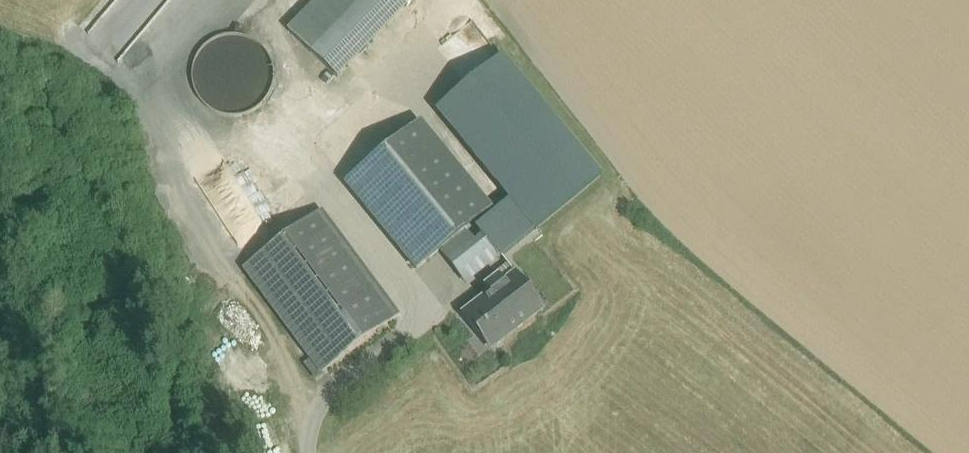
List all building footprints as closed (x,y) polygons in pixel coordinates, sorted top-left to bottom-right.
[(218,0),(116,0),(84,38),(144,89),(218,0)] [(287,30),(310,52),(360,0),(316,0),(287,30)] [(310,52),(337,78),(406,7),(399,0),(360,0),(310,52)] [(270,91),(273,75),(270,60),(261,47),(248,38),(232,35),(216,38),(203,47),(194,60),(191,75),(194,91),(203,104),(216,113),(232,116),(247,113),(261,104),(270,91)] [(596,184),(501,61),(436,113),(514,213),(530,234),(596,184)] [(241,194),(191,116),(168,131),(219,208),(241,194)] [(412,131),(347,184),(417,270),(439,252),(460,234),(465,230),(482,217),(412,131)] [(211,257),(236,240),(215,211),(190,228),(211,257)] [(514,213),(482,237),(490,248),(498,259),(530,234),(514,213)] [(320,214),(245,270),(321,373),(396,317),(320,214)] [(490,248),(482,237),(475,243),(465,230),(460,234),(478,257),(490,248)] [(460,234),(439,252),(456,274),(478,257),(460,234)] [(465,284),(498,259),(490,248),(478,257),(456,274),(465,284)] [(541,309),(508,267),(483,286),(490,295),(462,317),(476,335),(483,330),(494,345),(541,309)] [(483,330),(476,335),(488,350),(494,345),(483,330)]
